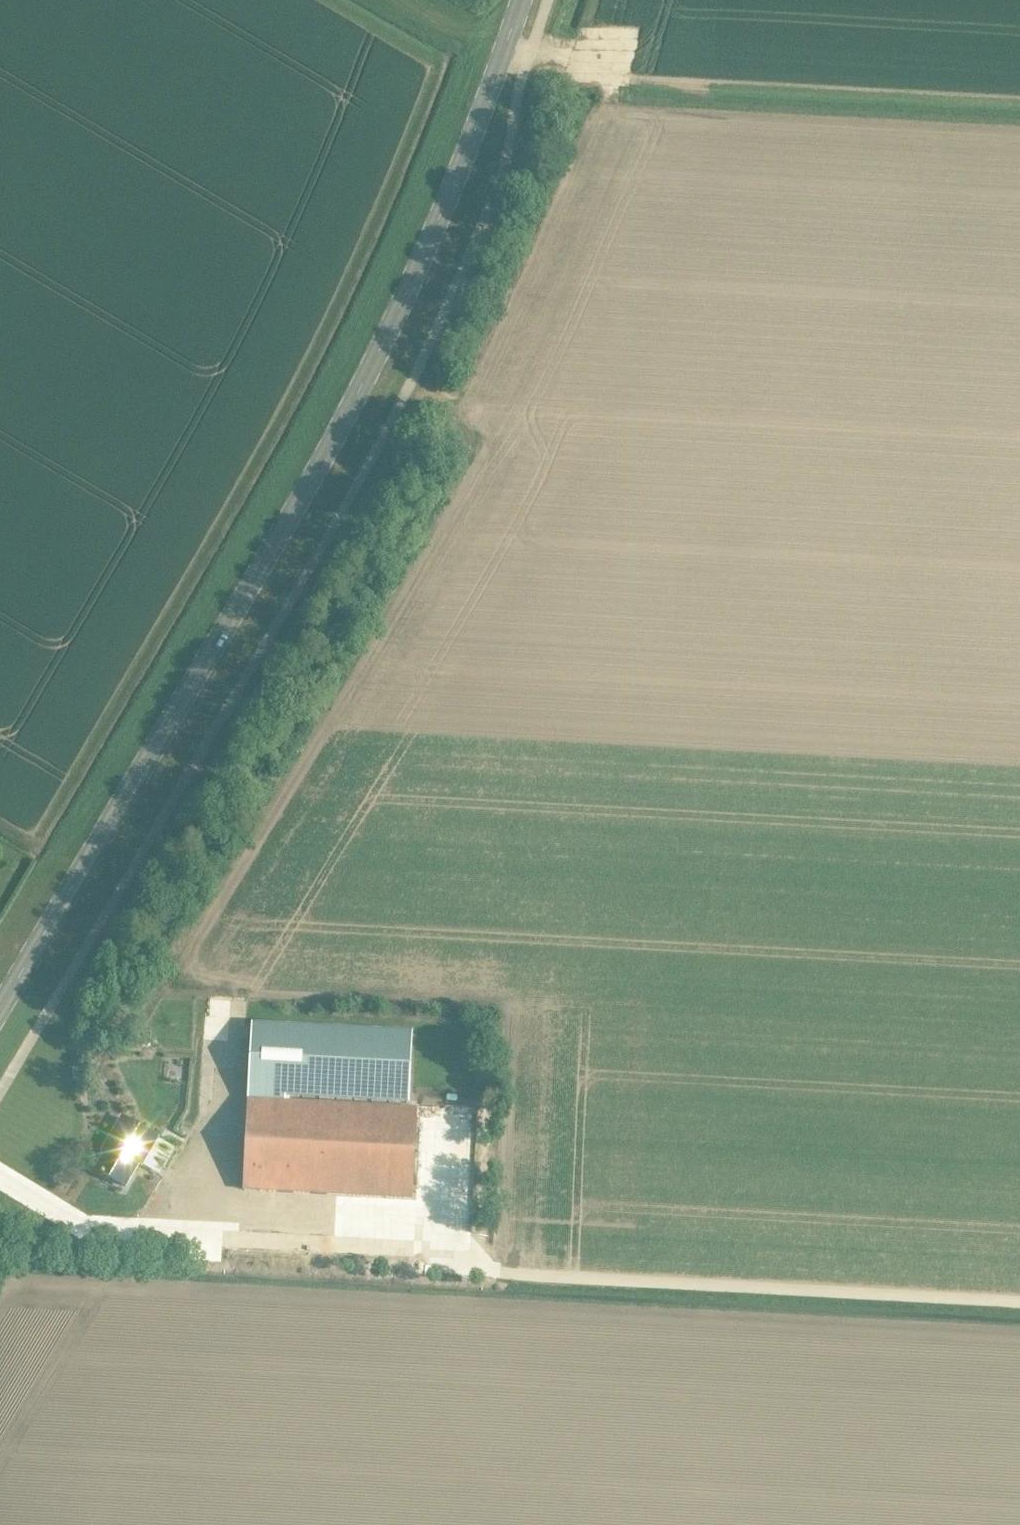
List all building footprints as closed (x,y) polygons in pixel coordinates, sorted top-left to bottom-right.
[(410,1198),(415,1109),(284,1102),(284,1097),(406,1103),(410,1032),(252,1024),(244,1189),(410,1198)] [(141,1165),(157,1138),(121,1117),(108,1140),(111,1142),(95,1169),(101,1172),(100,1174),(103,1176),(104,1174),(125,1186),(138,1163),(141,1165)]
